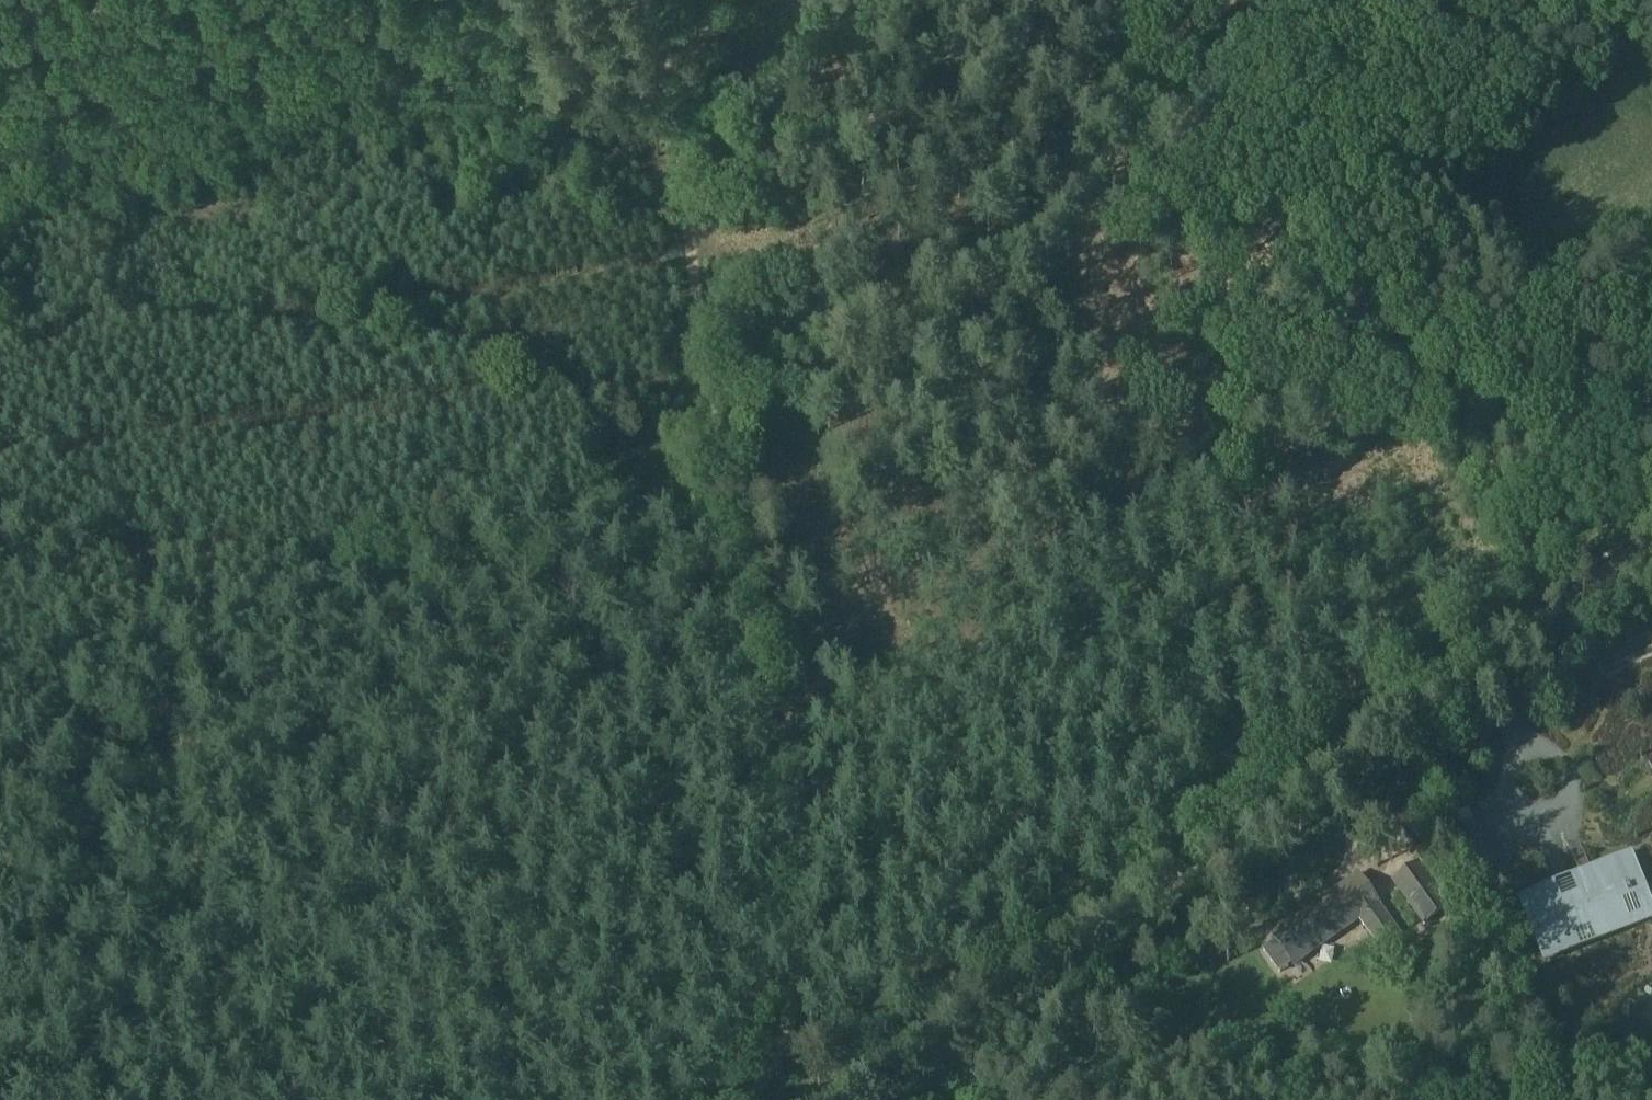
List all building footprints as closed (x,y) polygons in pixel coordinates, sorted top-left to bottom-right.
[(1482,851),(1487,849),(1478,827),(1452,837),(1468,877),(1489,868),(1482,851)] [(1392,879),(1424,925),(1451,906),(1418,860),(1392,879)] [(1553,891),(1524,903),(1530,917),(1526,919),(1536,942),(1540,941),(1546,956),(1574,945),(1570,934),(1593,924),(1597,936),(1627,923),(1617,897),(1626,893),(1628,896),(1632,894),(1631,891),(1640,887),(1629,860),(1576,882),(1582,898),(1559,907),(1553,891)] [(1358,877),(1274,940),(1293,965),(1356,918),(1386,954),(1404,941),(1379,906),(1379,905),(1358,877)]
